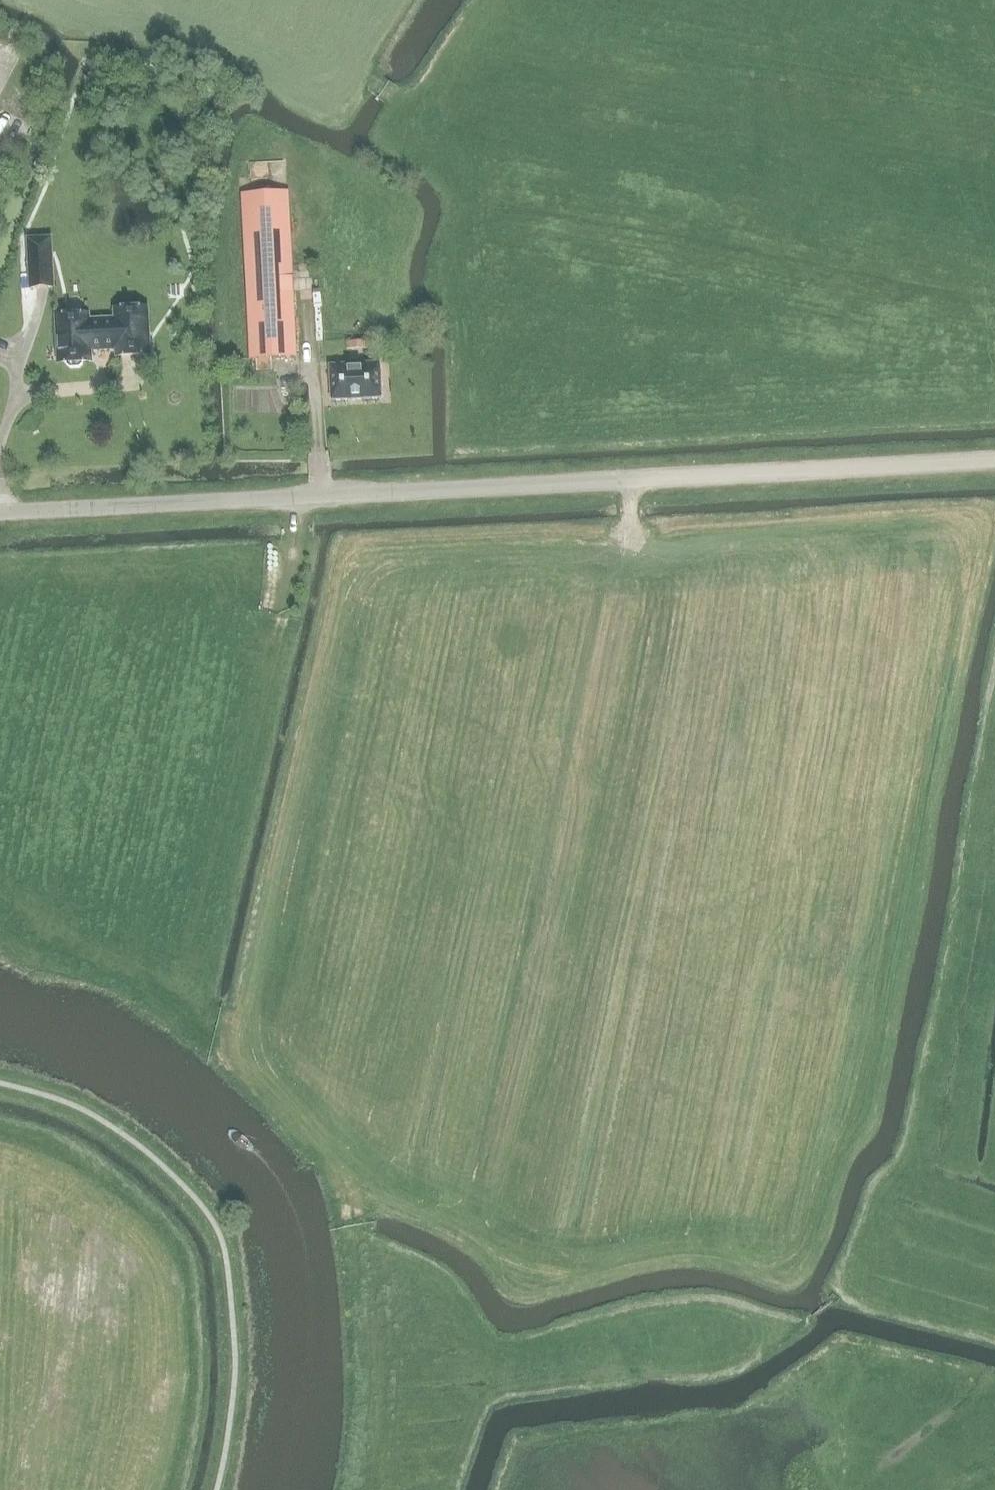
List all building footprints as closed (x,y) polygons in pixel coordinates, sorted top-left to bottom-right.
[(242,193),(250,359),(256,359),(271,358),(295,357),(289,228),(287,191),(242,193)] [(55,288),(52,236),(26,237),(29,289),(55,288)] [(116,356),(150,355),(147,307),(113,308),(114,318),(89,319),(89,314),(55,315),(57,363),(91,362),(90,350),(115,349),(116,356)] [(349,342),(350,349),(366,349),(366,339),(349,339),(349,342)] [(381,397),(379,362),(329,365),(331,400),(381,397)]
